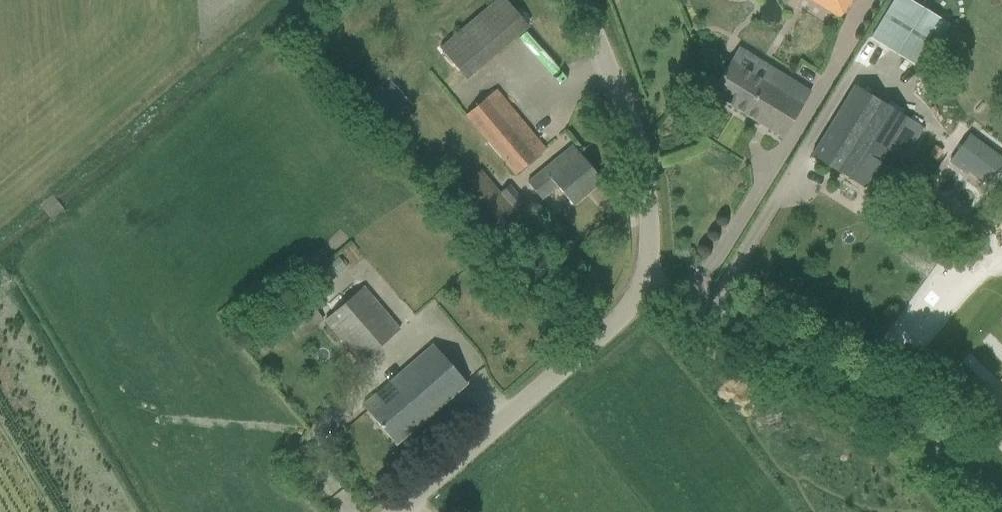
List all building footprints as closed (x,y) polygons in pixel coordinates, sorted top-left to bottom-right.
[(486,9),(440,48),(466,78),(527,26),(504,0),(496,0),(486,9)] [(839,17),(850,0),(811,0),(839,17)] [(921,69),(948,24),(907,0),(892,0),(869,37),(921,69)] [(738,48),(721,76),(710,93),(782,137),(810,92),(738,48)] [(387,75),(358,100),(382,128),(411,103),(387,75)] [(854,86),(822,139),(811,156),(863,187),(891,141),(908,151),(922,127),(854,86)] [(495,90),(480,102),(465,115),(515,175),(545,150),(495,90)] [(949,161),(965,173),(968,170),(986,183),(1001,162),(1001,160),(969,135),(949,161)] [(576,150),(546,174),(541,169),(527,182),(542,199),(556,187),(572,205),(601,181),(576,150)] [(455,191),(492,234),(516,213),(480,170),(455,191)] [(387,316),(362,288),(324,320),(360,362),(398,329),(387,316)] [(309,299),(282,317),(295,337),(322,319),(309,299)] [(980,308),(929,375),(949,390),(999,322),(980,308)] [(362,406),(382,429),(395,445),(466,384),(432,345),(388,383),(399,395),(386,406),(375,394),(362,406)]
